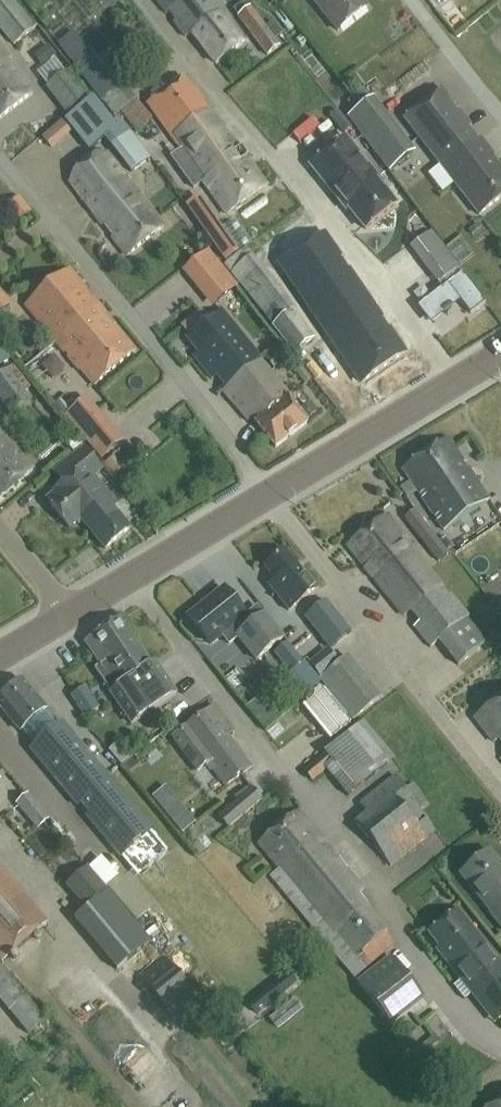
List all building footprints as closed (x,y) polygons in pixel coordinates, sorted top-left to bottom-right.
[(34,29),(36,28),(13,0),(0,0),(0,29),(13,45),(34,29)] [(231,21),(232,20),(216,0),(156,0),(185,37),(191,32),(215,64),(246,40),(231,21)] [(267,55),(279,46),(245,0),(233,9),(267,55)] [(367,7),(362,0),(313,0),(338,30),(367,7)] [(116,87),(72,30),(56,43),(101,101),(102,102),(103,102),(115,116),(120,112),(137,132),(153,119),(122,83),(116,87)] [(32,94),(7,62),(10,59),(0,46),(0,118),(32,94)] [(62,119),(84,100),(83,100),(86,98),(66,72),(47,87),(66,113),(60,118),(62,119)] [(189,92),(181,81),(148,104),(180,150),(171,157),(193,188),(202,182),(225,215),(266,186),(212,110),(211,110),(209,112),(194,90),(189,92)] [(500,197),(500,166),(442,89),(404,118),(479,215),(500,197)] [(84,100),(62,119),(110,147),(111,146),(131,173),(150,158),(123,122),(95,105),(94,106),(84,100)] [(411,153),(370,100),(348,117),(389,171),(411,153)] [(338,110),(336,112),(331,116),(340,127),(345,122),(347,121),(338,110)] [(38,140),(48,153),(71,135),(61,122),(38,140)] [(395,205),(376,181),(378,179),(345,138),(310,166),(340,203),(342,201),(365,230),(395,205)] [(164,225),(130,183),(111,159),(106,153),(95,155),(75,171),(68,182),(103,225),(107,223),(115,233),(113,236),(128,254),(164,225)] [(225,260),(237,252),(199,197),(187,206),(225,260)] [(438,285),(459,267),(432,231),(415,243),(409,248),(438,285)] [(325,236),(281,265),(360,385),(403,356),(387,331),(384,333),(378,324),(381,322),(348,271),(345,273),(338,262),(341,260),(325,236)] [(313,338),(294,313),(294,312),(296,311),(252,254),(247,248),(225,264),(231,271),(229,273),(274,329),(275,328),(294,352),(313,338)] [(209,251),(187,269),(215,303),(237,286),(209,251)] [(27,309),(56,343),(57,346),(103,310),(86,289),(71,272),(27,309)] [(10,305),(0,291),(0,313),(10,305)] [(103,310),(57,346),(79,371),(81,369),(95,386),(136,351),(114,326),(110,328),(101,318),(105,312),(103,310)] [(227,384),(241,373),(260,358),(221,311),(208,322),(199,311),(181,326),(201,351),(193,357),(210,379),(215,375),(220,382),(224,387),(227,384)] [(12,359),(0,345),(0,369),(12,359)] [(241,373),(227,384),(224,387),(221,390),(247,421),(252,417),(275,447),(308,422),(307,420),(300,412),(289,397),(290,395),(260,358),(241,373)] [(10,415),(31,400),(25,392),(31,388),(14,365),(0,375),(0,401),(10,415)] [(72,411),(66,417),(101,459),(121,442),(86,400),(72,411)] [(310,404),(300,412),(307,420),(316,413),(310,404)] [(32,470),(0,432),(0,497),(32,470)] [(448,438),(401,468),(445,530),(489,502),(448,438)] [(102,469),(84,447),(53,472),(54,473),(61,467),(72,479),(65,485),(63,483),(53,491),(55,493),(47,500),(69,527),(80,519),(105,549),(130,529),(113,509),(117,506),(93,476),(102,469)] [(123,517),(134,534),(146,526),(135,509),(123,517)] [(403,518),(438,563),(448,554),(414,510),(403,518)] [(448,595),(404,540),(406,538),(387,514),(347,547),(403,616),(409,611),(419,623),(413,627),(430,648),(438,641),(458,665),(486,642),(466,618),(469,616),(451,593),(448,595)] [(289,611),(316,590),(285,550),(265,567),(275,580),(268,585),(289,611)] [(252,624),(224,589),(188,617),(210,644),(222,635),(229,644),(238,637),(256,660),(284,639),(264,614),(252,624)] [(269,597),(261,602),(272,619),(280,613),(269,597)] [(330,649),(351,632),(326,601),(305,617),(330,649)] [(151,664),(120,618),(91,638),(88,648),(100,664),(94,668),(133,724),(176,694),(154,661),(151,664)] [(290,673),(303,663),(287,642),(274,653),(290,673)] [(316,679),(350,718),(374,696),(340,657),(316,679)] [(23,681),(0,700),(0,707),(21,732),(22,730),(35,745),(30,749),(78,806),(82,803),(91,814),(87,817),(121,858),(153,830),(62,722),(58,726),(45,712),(47,710),(23,681)] [(352,724),(325,690),(305,706),(332,741),(352,724)] [(474,719),(493,743),(498,739),(500,743),(500,697),(474,719)] [(251,767),(223,728),(228,725),(215,706),(173,737),(197,771),(208,763),(225,786),(251,767)] [(348,797),(396,759),(363,719),(303,772),(312,782),(325,771),(331,776),(339,787),(348,797)] [(121,766),(133,756),(120,741),(108,751),(121,766)] [(140,764),(135,756),(124,764),(130,772),(140,764)] [(404,789),(395,776),(360,805),(367,815),(356,824),(389,866),(434,830),(420,810),(429,803),(413,783),(404,789)] [(229,829),(263,800),(253,788),(218,817),(229,829)] [(37,830),(49,819),(28,794),(15,805),(37,830)] [(195,825),(183,810),(169,821),(181,837),(195,825)] [(299,811),(258,844),(279,869),(270,876),(345,967),(356,958),(385,934),(386,933),(358,896),(363,889),(346,869),(299,811)] [(489,852),(460,874),(492,914),(491,915),(500,928),(500,864),(499,865),(489,852)] [(100,863),(90,871),(108,889),(136,921),(147,912),(118,878),(115,880),(100,863)] [(87,867),(65,886),(86,909),(108,889),(90,871),(87,867)] [(2,964),(46,926),(9,881),(0,870),(0,962),(2,964)] [(153,943),(109,890),(74,920),(87,936),(118,973),(153,943)] [(500,1018),(500,965),(457,911),(428,935),(438,947),(435,950),(460,981),(470,995),(479,1005),(496,1022),(500,1018)] [(191,965),(181,952),(169,963),(164,957),(139,978),(173,1019),(197,999),(217,1025),(231,1014),(191,965)] [(390,956),(357,982),(392,1026),(425,1000),(390,956)] [(298,986),(312,974),(301,960),(288,971),(289,972),(249,1005),(258,1016),(297,984),(298,986)] [(0,965),(0,1002),(29,1037),(48,1022),(0,965)] [(460,981),(453,986),(464,1000),(470,995),(460,981)] [(232,1041),(236,1038),(246,1030),(232,1014),(219,1025),(232,1041)] [(490,1106),(500,1106),(500,1098),(490,1106)]
